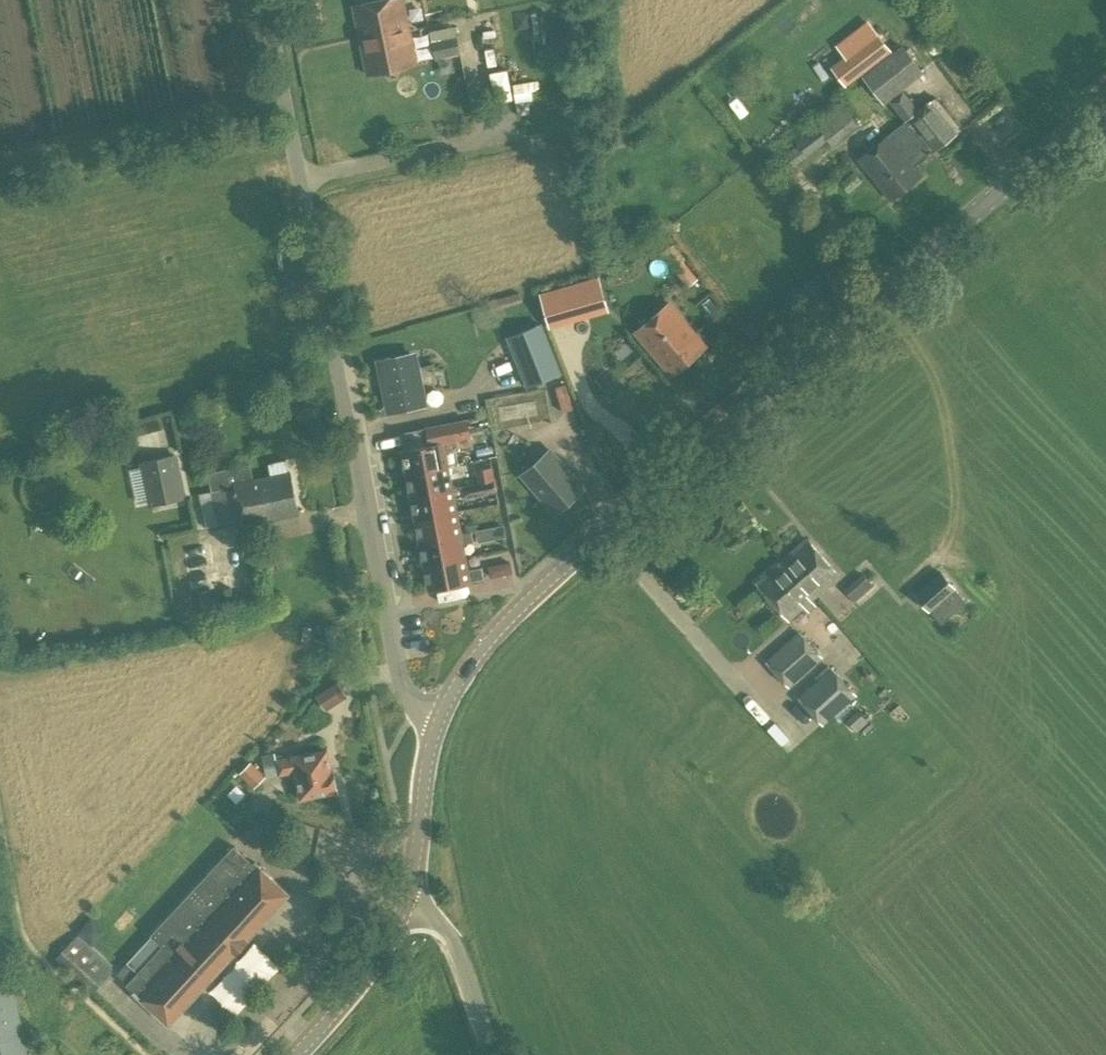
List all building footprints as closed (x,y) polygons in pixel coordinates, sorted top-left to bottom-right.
[(408,29),(403,5),(401,0),(372,0),(353,4),(355,16),(360,38),(408,29)] [(408,29),(360,38),(368,72),(415,62),(408,29)] [(844,56),(830,66),(845,86),(890,51),(875,31),(844,56)] [(435,60),(461,54),(457,35),(431,41),(435,60)] [(884,105),(924,73),(901,44),(861,76),(884,105)] [(495,90),(509,89),(508,68),(494,68),(495,90)] [(906,122),(931,153),(960,129),(935,98),(906,122)] [(848,134),(858,126),(840,103),(830,112),(848,134)] [(915,166),(931,153),(906,122),(860,159),(892,199),(921,175),(915,166)] [(795,139),(798,143),(807,154),(827,138),(815,124),(814,123),(795,139)] [(604,294),(599,276),(569,284),(574,302),(604,294)] [(672,374),(705,346),(669,303),(635,331),(672,374)] [(562,371),(542,320),(506,334),(526,385),(562,371)] [(389,410),(424,403),(414,355),(380,362),(389,410)] [(133,423),(136,435),(162,428),(159,417),(133,423)] [(468,418),(426,426),(429,443),(401,449),(405,472),(449,464),(447,451),(459,449),(457,440),(471,437),(468,418)] [(583,489),(549,449),(521,474),(555,513),(583,489)] [(178,454),(139,462),(148,506),(187,498),(178,454)] [(449,464),(405,472),(410,495),(454,487),(449,464)] [(493,467),(475,470),(478,484),(494,481),(495,481),(493,467)] [(297,513),(290,473),(253,480),(236,483),(236,485),(212,489),(212,490),(219,522),(219,524),(243,519),(244,523),(259,520),(297,513)] [(494,481),(478,484),(480,495),(496,492),(494,481)] [(414,518),(458,510),(455,496),(464,494),(462,485),(454,487),(410,495),(414,518)] [(212,490),(200,492),(206,526),(219,524),(219,522),(212,490)] [(458,510),(414,518),(418,541),(462,533),(458,510)] [(504,525),(490,528),(493,540),(507,537),(504,525)] [(423,564),(467,556),(464,542),(473,541),(471,531),(462,533),(418,541),(423,564)] [(812,591),(815,595),(838,575),(807,540),(784,559),(795,571),(793,572),(806,587),(807,586),(812,591)] [(469,569),(467,556),(423,564),(427,588),(484,578),(482,567),(469,569)] [(788,618),(815,595),(812,591),(807,586),(806,587),(793,572),(795,571),(784,559),(758,583),(788,618)] [(873,585),(862,572),(853,581),(864,593),(873,585)] [(942,624),(967,602),(942,573),(917,595),(942,624)] [(329,648),(343,645),(338,622),(324,625),(329,648)] [(823,657),(799,631),(766,661),(790,687),(823,657)] [(823,723),(856,694),(834,670),(801,699),(823,723)] [(337,681),(316,695),(325,710),(347,696),(337,681)] [(858,710),(846,720),(857,732),(868,721),(858,710)] [(330,769),(326,750),(264,762),(266,776),(280,773),(296,770),(302,797),(337,790),(333,769),(330,769)] [(250,763),(239,774),(254,789),(265,778),(250,763)] [(259,869),(234,846),(152,935),(163,945),(138,972),(128,962),(116,973),(128,983),(139,994),(138,995),(168,1023),(288,892),(260,867),(259,869)] [(80,932),(95,945),(109,930),(94,916),(80,932)] [(93,993),(113,970),(76,936),(55,959),(93,993)] [(14,983),(0,986),(0,1054),(28,1054),(14,983)]
